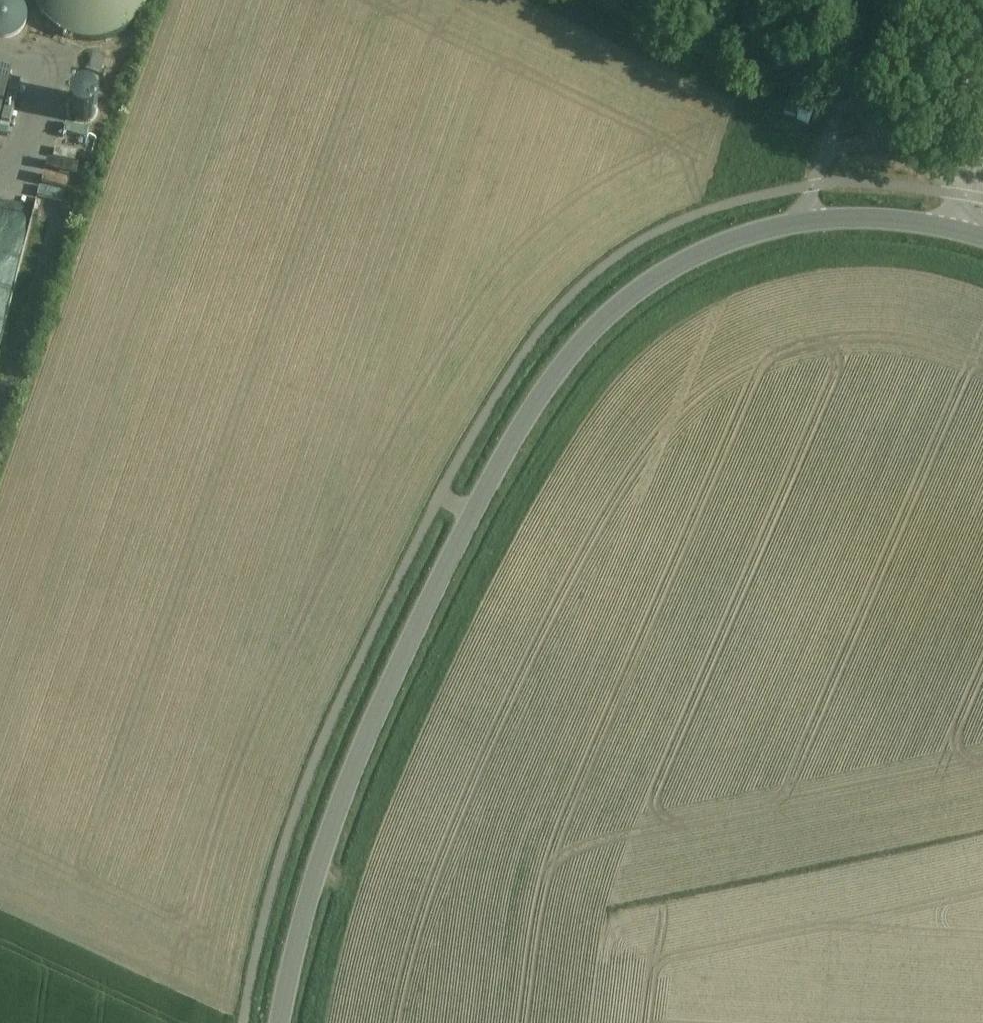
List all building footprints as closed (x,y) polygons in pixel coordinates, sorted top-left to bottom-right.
[(1,40),(6,40),(11,39),(16,37),(20,34),(23,30),(25,26),(27,21),(27,15),(26,10),(24,6),(21,2),(19,0),(0,0),(0,39),(1,40)] [(33,2),(36,9),(41,16),(45,22),(51,27),(57,32),(64,36),(72,39),(79,41),(87,41),(95,41),(102,40),(110,38),(117,35),(124,31),(130,27),(136,21),(141,15),(145,8),(148,1),(148,0),(33,0),(33,2)] [(0,72),(0,116),(10,75),(0,72)]
